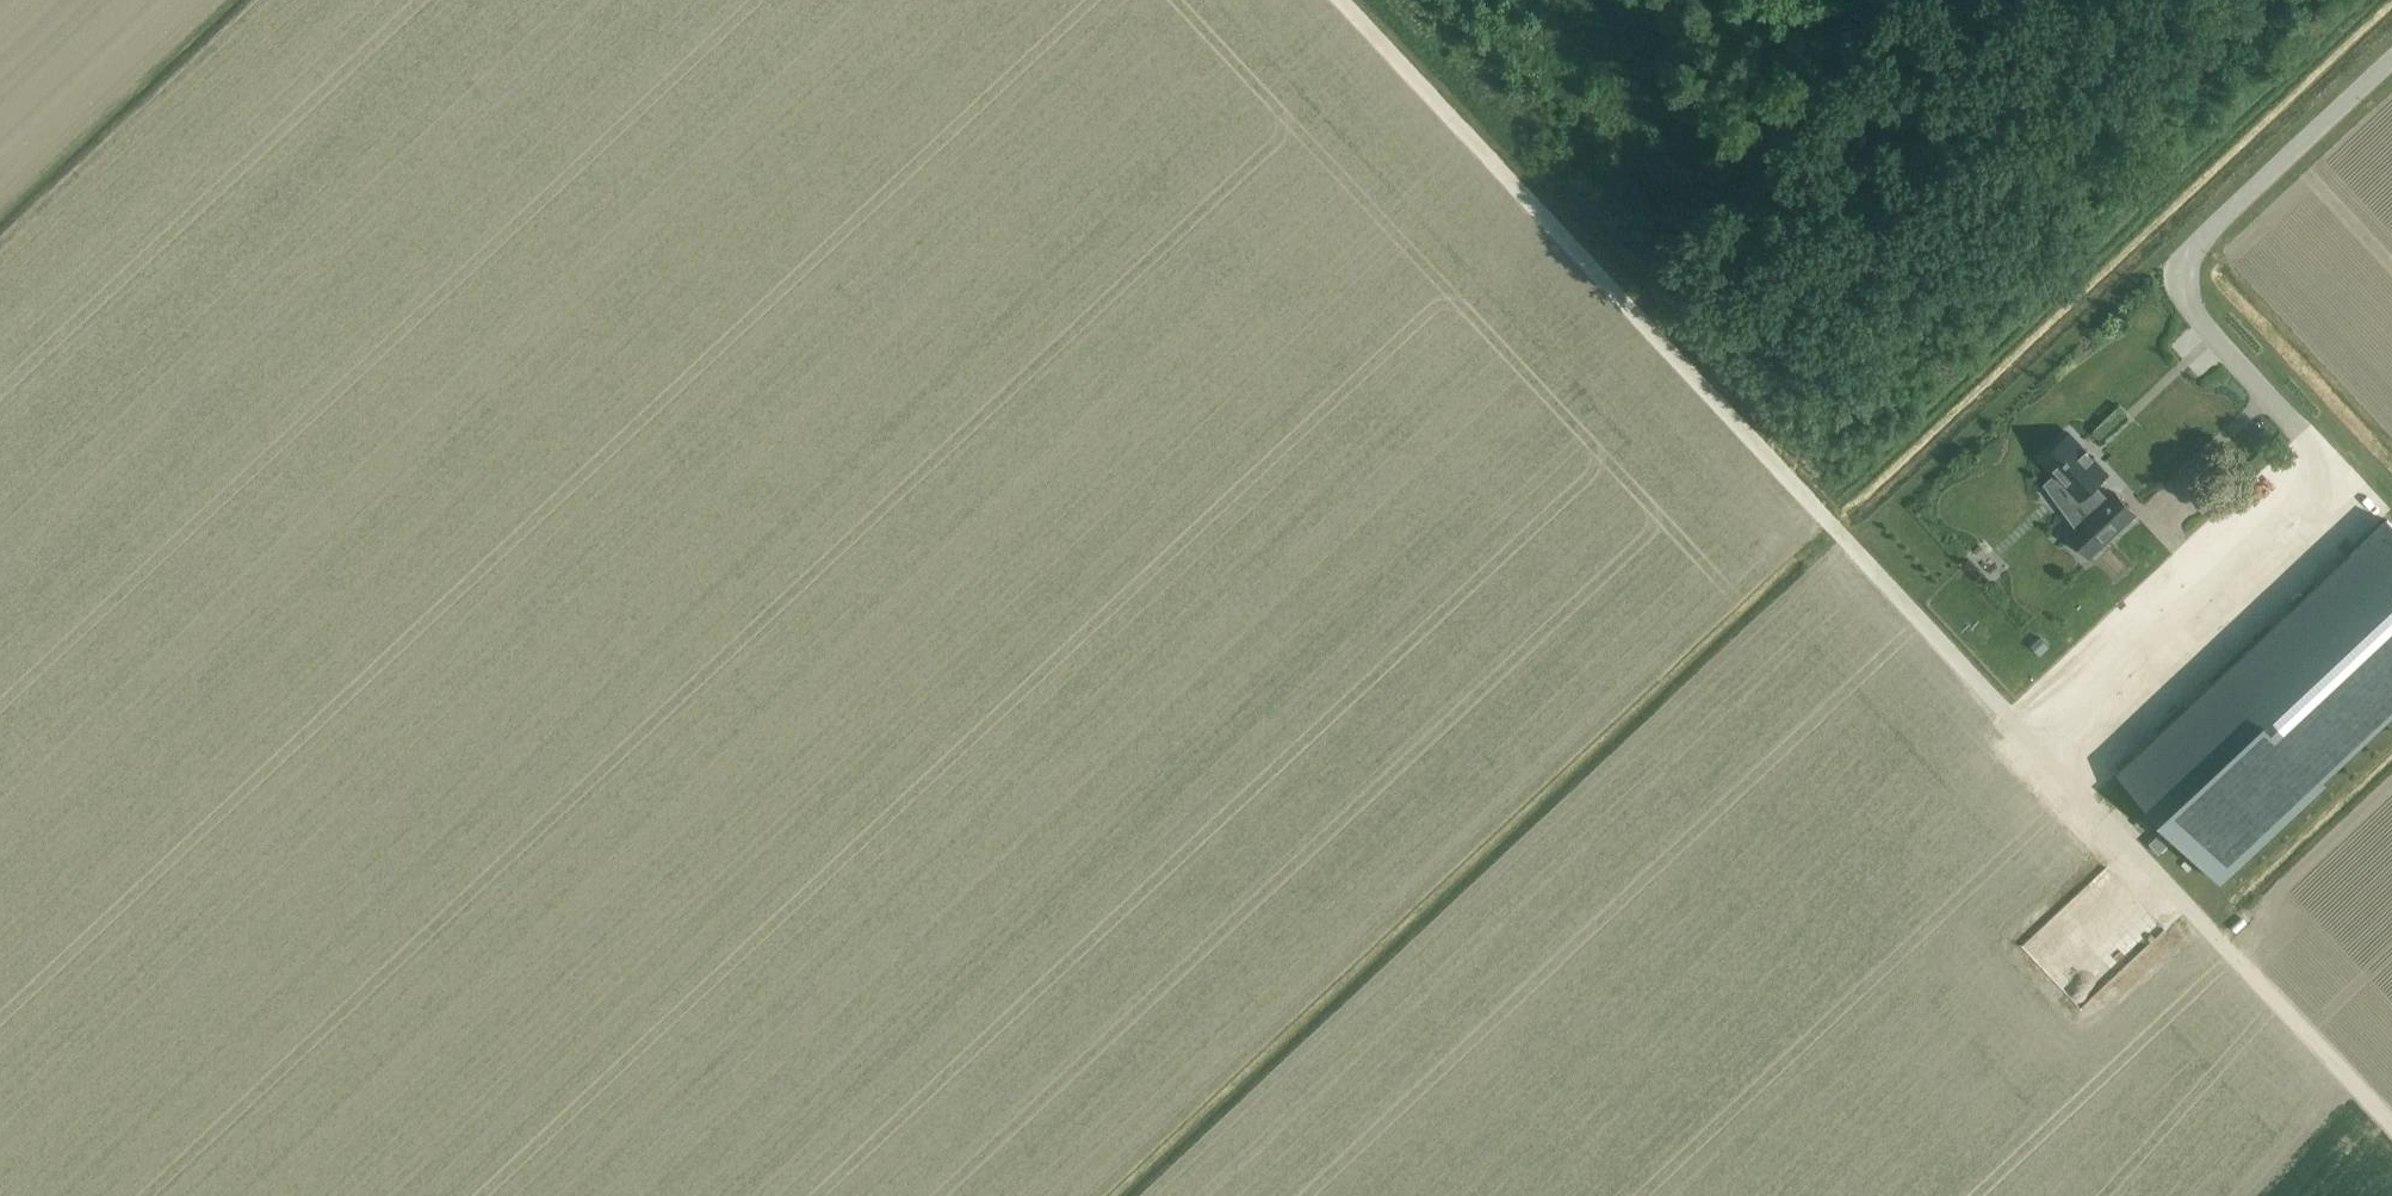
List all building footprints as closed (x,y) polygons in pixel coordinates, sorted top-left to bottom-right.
[(2069,434),(2042,459),(2056,474),(2069,487),(2080,499),(2084,496),(2097,510),(2078,528),(2071,535),(2090,555),(2135,513),(2116,492),(2108,500),(2095,486),(2108,474),(2094,458),(2095,457),(2087,449),(2086,450),(2070,433),(2069,434)] [(2119,772),(2218,878),(2391,715),(2391,525),(2387,520),(2119,772)]
